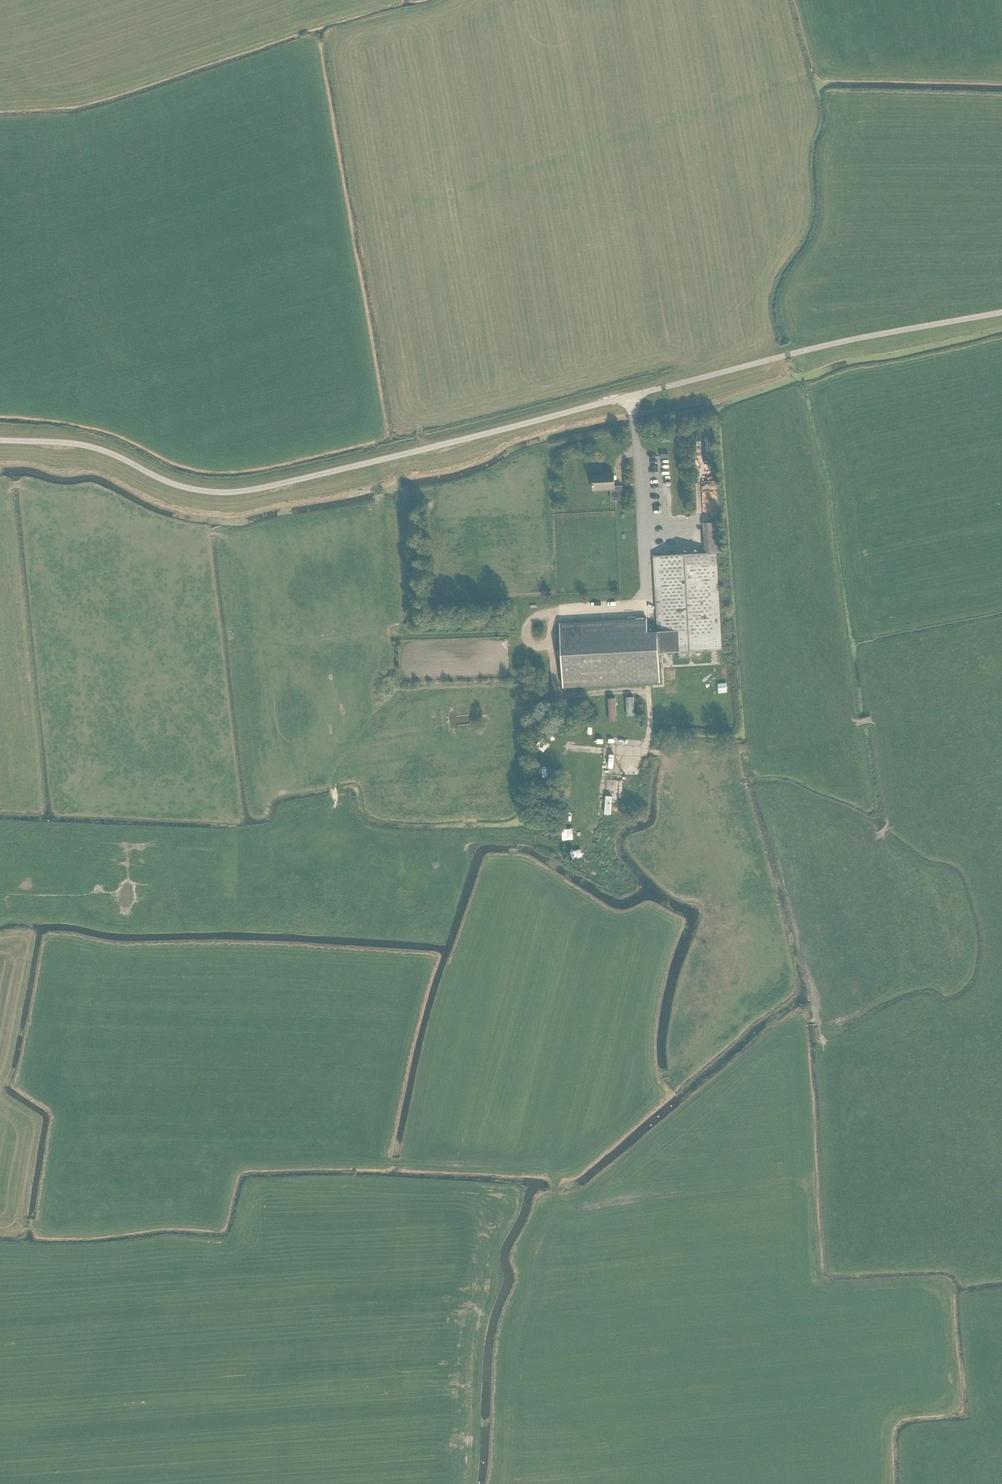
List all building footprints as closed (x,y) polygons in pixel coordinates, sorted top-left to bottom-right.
[(623,500),(622,486),(615,487),(614,475),(593,476),(593,491),(611,490),(611,501),(623,500)] [(722,650),(716,553),(720,553),(719,523),(703,524),(705,554),(654,556),(657,632),(647,633),(647,618),(560,623),(563,687),(660,683),(659,654),(664,653),(722,650)] [(637,716),(636,695),(628,695),(628,716),(637,716)] [(546,750),(552,742),(543,736),(537,745),(546,750)] [(622,803),(623,788),(628,788),(628,782),(623,782),(623,780),(616,779),(614,803),(622,803)] [(569,782),(568,796),(578,797),(579,782),(569,782)] [(544,797),(544,806),(556,807),(557,797),(544,797)]
